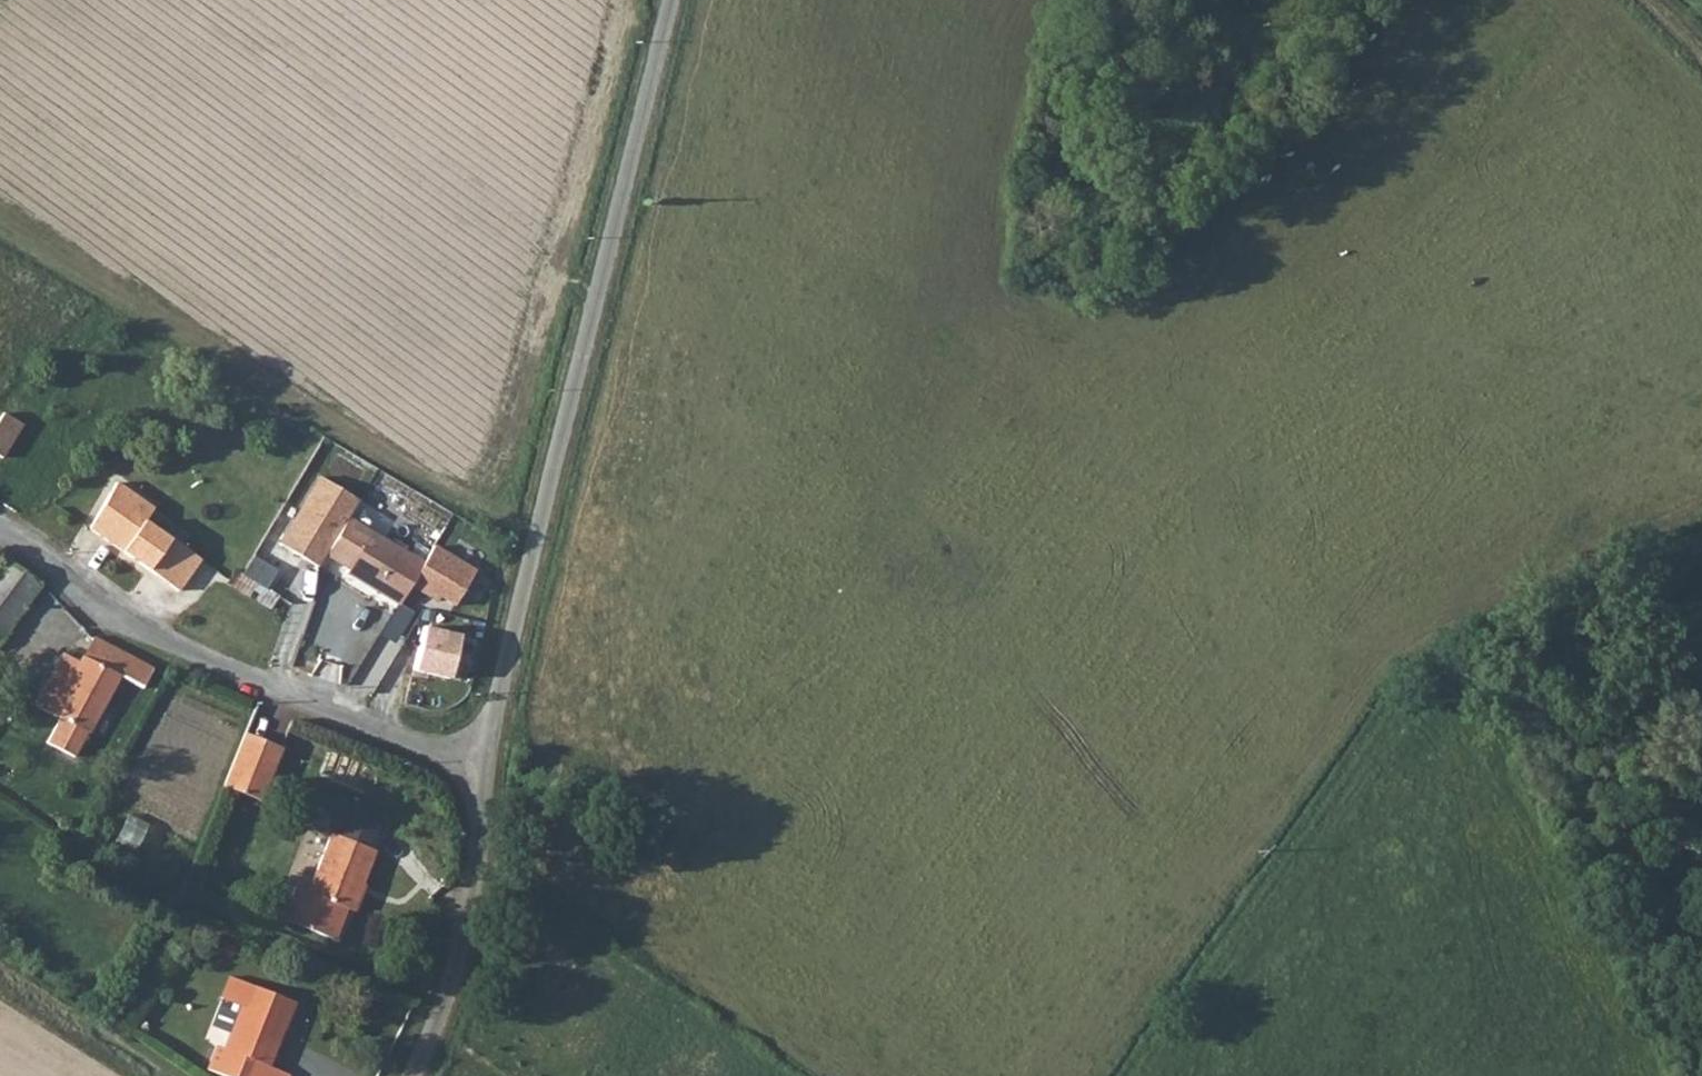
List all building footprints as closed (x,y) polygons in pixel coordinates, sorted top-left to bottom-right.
[(18,426),(0,415),(0,458),(18,426)] [(115,485),(89,528),(179,589),(201,556),(171,536),(168,541),(142,522),(136,518),(145,505),(115,485)] [(152,509),(145,505),(136,518),(142,522),(152,509)] [(324,509),(301,545),(345,574),(344,577),(395,610),(420,571),(324,509)] [(4,559),(0,565),(0,636),(38,583),(4,559)] [(429,623),(414,667),(470,686),(485,642),(429,623)] [(59,719),(46,742),(72,756),(85,732),(88,734),(110,691),(133,703),(149,674),(90,643),(78,667),(60,657),(34,705),(59,719)] [(277,750),(240,737),(221,789),(258,802),(277,750)] [(291,875),(279,907),(331,927),(342,896),(346,898),(369,837),(364,835),(369,819),(338,807),(332,822),(326,820),(304,879),(291,875)] [(292,997),(228,975),(220,998),(239,1004),(225,1045),(218,1042),(209,1068),(231,1075),(258,1075),(264,1060),(270,1062),(292,997)] [(270,1062),(264,1060),(258,1075),(287,1075),(290,1069),(270,1062)]
